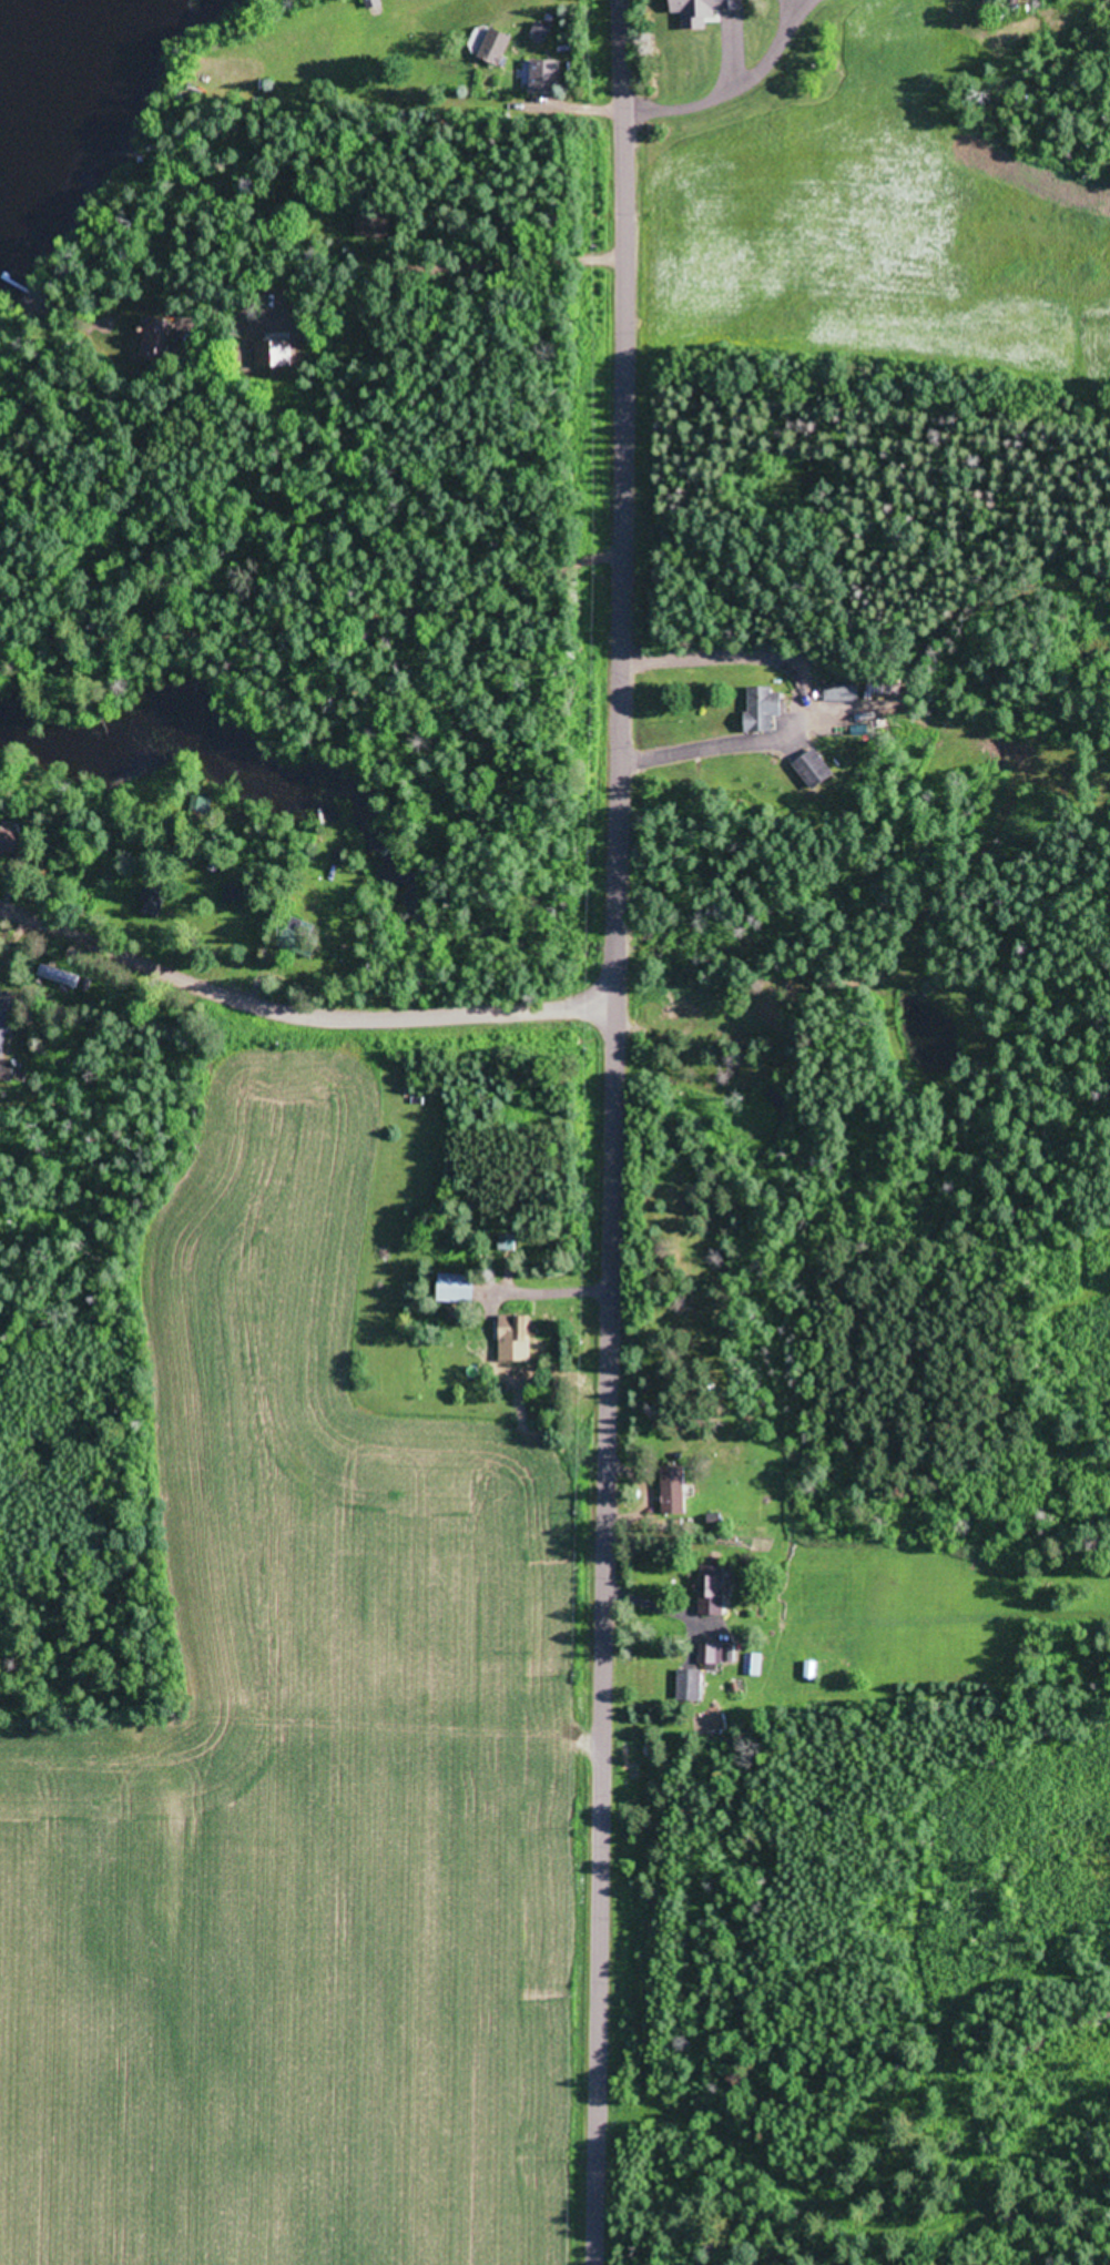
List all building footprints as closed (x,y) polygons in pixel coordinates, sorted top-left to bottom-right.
[(856,699),(856,682),(824,682),(824,699),(856,699)] [(745,729),(777,729),(777,686),(745,686),(745,729)] [(831,775),(817,747),(795,758),(809,786),(831,775)] [(77,991),(82,974),(43,962),(37,978),(77,991)] [(7,1053),(9,1011),(0,1010),(0,1052),(7,1053)] [(475,1272),(438,1272),(438,1299),(475,1299),(475,1272)] [(708,1577),(708,1612),(722,1612),(722,1577),(708,1577)]
